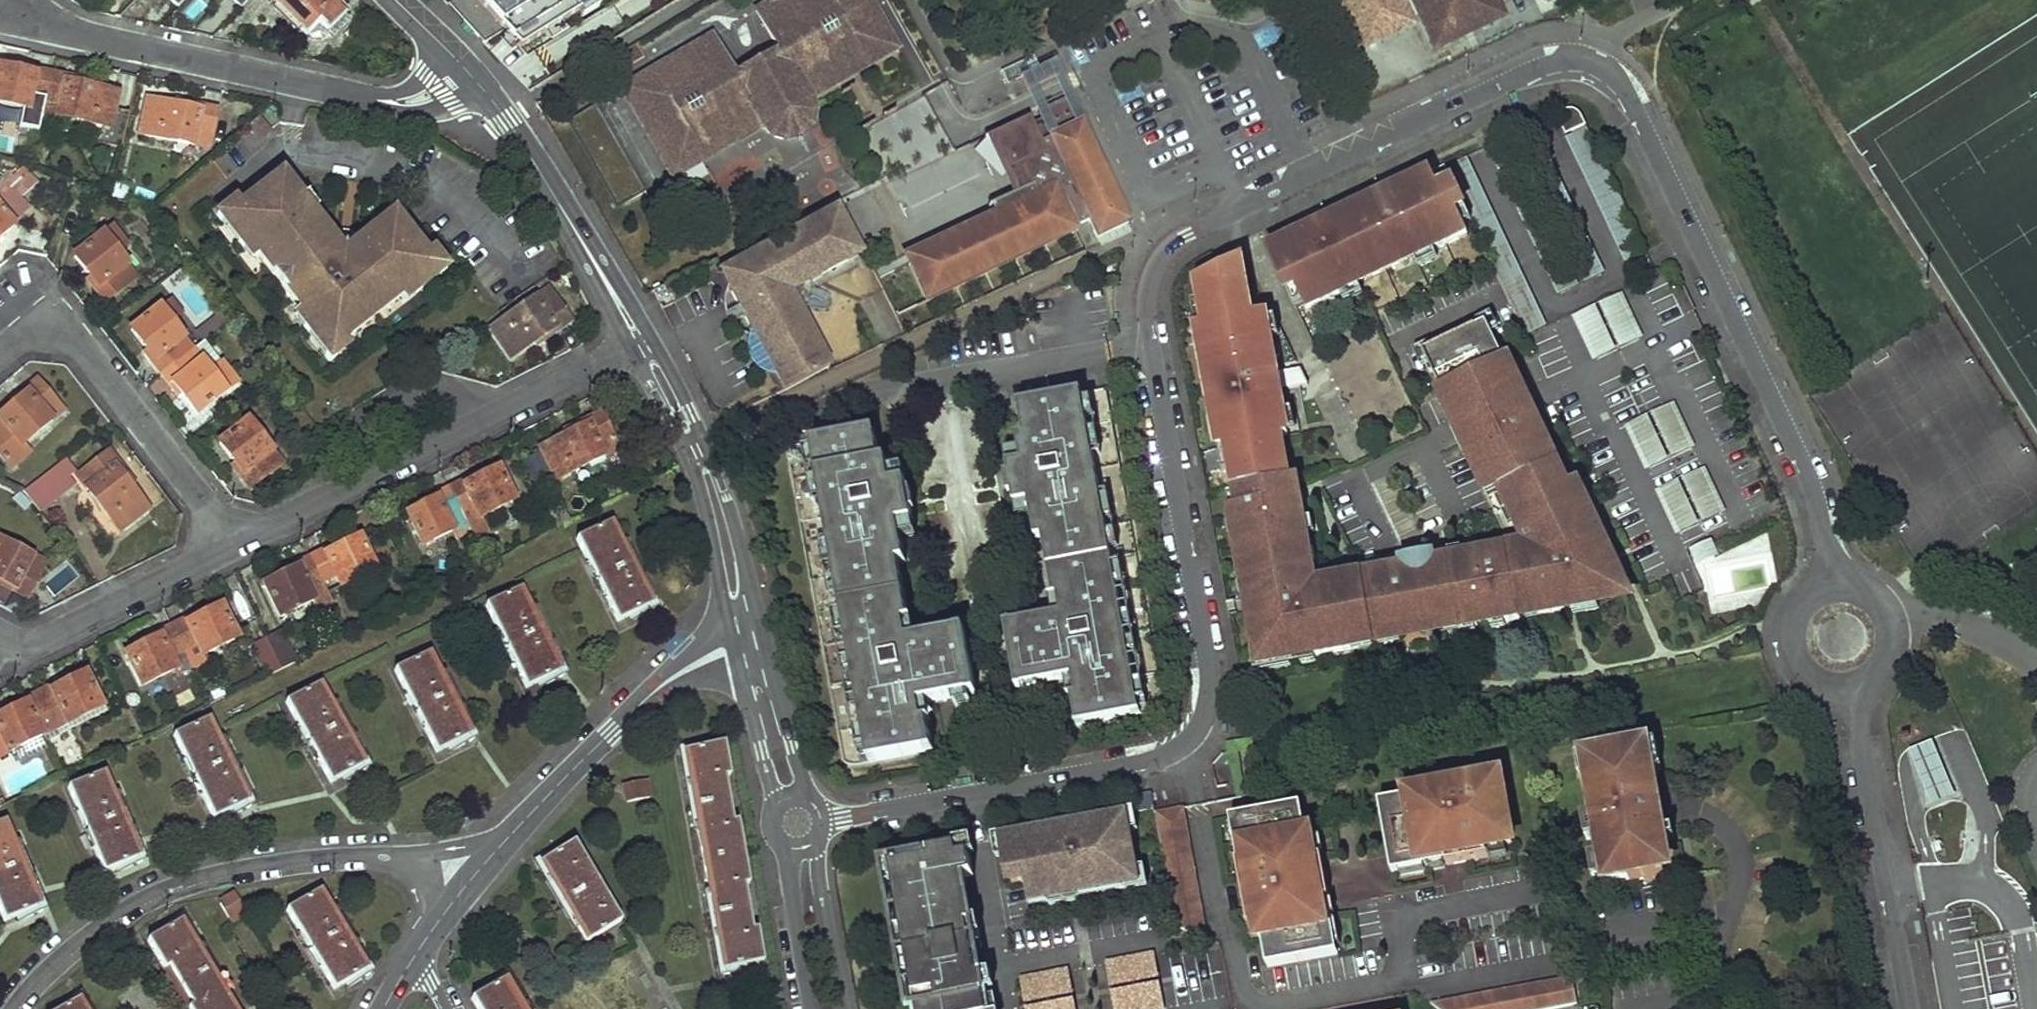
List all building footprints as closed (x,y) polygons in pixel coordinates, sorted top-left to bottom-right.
[(188,0),(168,0),(178,10),(188,0)] [(330,0),(271,0),(308,36),(318,27),(328,36),(345,15),(330,0)] [(449,4),(484,42),(504,30),(507,33),(518,44),(519,46),(546,29),(562,19),(579,9),(576,4),(583,0),(455,0),(449,4)] [(595,0),(583,0),(576,4),(579,9),(582,14),(598,4),(595,0)] [(872,0),(793,0),(771,0),(756,8),(779,47),(734,73),(711,33),(679,52),(684,61),(656,76),(651,68),(621,85),(644,126),(648,124),(653,133),(649,135),(672,176),(702,159),(697,150),(725,134),(731,143),(763,125),(771,135),(786,138),(801,132),(807,125),(809,122),(812,109),(808,99),(839,81),(833,72),(861,55),(867,65),(899,47),(872,0)] [(1423,23),(1412,0),(1338,0),(1363,52),(1423,23)] [(1423,23),(1434,48),(1451,40),(1448,33),(1484,16),(1488,23),(1505,16),(1497,0),(1412,0),(1423,23)] [(1488,23),(1484,16),(1448,33),(1451,40),(1488,23)] [(568,28),(562,19),(546,29),(552,38),(568,28)] [(328,36),(318,27),(308,36),(318,46),(328,36)] [(499,40),(511,51),(518,44),(507,33),(499,40)] [(684,61),(679,52),(651,68),(656,76),(684,61)] [(867,65),(861,55),(833,72),(839,81),(867,65)] [(49,74),(31,70),(30,74),(0,68),(0,105),(41,114),(49,74)] [(108,128),(115,93),(81,85),(81,81),(49,74),(41,114),(108,128)] [(1072,95),(1036,112),(1088,226),(1094,238),(1131,221),(1089,132),(1072,95)] [(208,148),(214,110),(184,103),(183,107),(145,99),(138,132),(208,148)] [(1556,114),(1566,135),(1587,125),(1581,113),(1580,111),(1577,109),(1574,108),(1571,108),(1568,108),(1566,109),(1556,114)] [(257,116),(248,125),(259,138),(268,130),(257,116)] [(653,133),(648,124),(644,126),(649,135),(653,133)] [(1604,272),(1534,125),(1514,135),(1584,282),(1604,272)] [(1587,125),(1565,135),(1626,263),(1647,252),(1587,125)] [(731,143),(725,134),(697,150),(702,159),(731,143)] [(1559,294),(1579,284),(1509,138),(1489,147),(1559,294)] [(1547,326),(1467,157),(1446,167),(1466,208),(1526,336),(1547,326)] [(1297,288),(1307,310),(1360,286),(1354,274),(1363,270),(1367,279),(1406,260),(1402,251),(1411,247),(1415,256),(1416,259),(1469,234),(1458,212),(1466,208),(1446,167),(1446,166),(1404,186),(1414,206),(1422,202),(1424,208),(1389,225),(1387,219),(1396,214),(1387,194),(1328,222),(1338,242),(1347,238),(1350,243),(1315,259),(1312,254),(1320,250),(1311,230),(1269,250),(1289,292),(1297,288)] [(20,172),(33,188),(37,184),(24,168),(20,172)] [(33,188),(20,172),(0,189),(0,192),(12,206),(13,205),(33,188)] [(226,216),(257,256),(299,310),(330,350),(330,349),(399,296),(435,268),(434,267),(393,213),(359,239),(362,243),(350,253),(330,246),(320,233),(324,230),(281,174),(227,216),(226,216)] [(901,255),(923,299),(1077,231),(1055,181),(901,255)] [(1414,206),(1404,186),(1387,194),(1396,214),(1387,219),(1389,225),(1424,208),(1422,202),(1414,206)] [(13,205),(12,206),(0,192),(0,212),(9,223),(21,213),(13,205)] [(842,206),(720,269),(784,393),(834,367),(796,296),(870,258),(842,206)] [(251,260),(257,256),(226,216),(227,216),(222,210),(215,215),(251,260)] [(11,225),(9,223),(0,212),(0,235),(11,225)] [(1338,242),(1328,222),(1311,230),(1320,250),(1312,254),(1315,259),(1350,243),(1347,238),(1338,242)] [(117,251),(125,244),(112,227),(77,256),(97,284),(93,287),(105,303),(136,277),(117,251)] [(1406,260),(1415,256),(1411,247),(1402,251),(1406,260)] [(1228,447),(1236,489),(1290,479),(1282,437),(1289,436),(1281,391),(1275,392),(1275,390),(1272,374),(1272,373),(1277,371),(1267,313),(1253,316),(1243,262),(1198,283),(1206,325),(1197,326),(1219,449),(1228,447)] [(435,268),(399,296),(403,302),(445,270),(440,263),(434,267),(435,268)] [(541,340),(568,321),(548,291),(492,329),(509,355),(538,336),(541,340)] [(1572,316),(1592,359),(1643,337),(1623,293),(1572,316)] [(161,373),(192,349),(161,308),(133,330),(154,358),(151,360),(161,373)] [(299,310),(293,315),(328,360),(335,355),(330,349),(330,350),(299,310)] [(1487,322),(1424,352),(1432,368),(1495,339),(1487,322)] [(1246,597),(1258,663),(1314,653),(1315,656),(1352,649),(1351,641),(1458,621),(1459,630),(1478,626),(1478,623),(1505,618),(1506,621),(1521,618),(1519,610),(1538,606),(1540,615),(1566,610),(1565,605),(1614,596),(1620,592),(1620,584),(1604,551),(1610,548),(1604,536),(1595,541),(1569,485),(1546,437),(1541,440),(1535,427),(1540,425),(1499,337),(1495,339),(1432,368),(1428,370),(1515,555),(1501,562),(1481,571),(1478,554),(1436,562),(1435,554),(1410,558),(1412,566),(1350,577),(1351,582),(1314,589),(1308,553),(1311,552),(1297,478),(1290,479),(1236,489),(1239,507),(1233,508),(1239,538),(1236,538),(1240,566),(1244,565),(1249,597),(1246,597)] [(236,382),(204,341),(192,349),(161,373),(170,388),(175,385),(197,413),(236,382)] [(1308,384),(1301,369),(1286,372),(1289,388),(1308,384)] [(1272,374),(1275,390),(1289,388),(1286,372),(1272,374)] [(60,411),(35,380),(22,390),(25,395),(0,415),(0,447),(12,437),(19,446),(60,411)] [(1161,685),(1108,390),(1020,407),(1025,437),(1018,438),(1022,463),(1008,465),(1015,505),(1030,502),(1032,516),(1037,541),(1044,539),(1055,599),(1057,598),(1061,616),(1058,616),(1006,625),(1017,689),(1022,688),(1040,685),(1065,680),(1073,679),(1076,697),(1073,698),(1078,726),(1142,715),(1145,713),(1151,711),(1155,707),(1158,704),(1160,700),(1161,694),(1161,689),(1161,685)] [(1650,468),(1692,448),(1671,404),(1629,423),(1650,468)] [(557,479),(618,447),(600,413),(570,428),(571,431),(541,447),(557,479)] [(248,487),(280,462),(248,421),(220,442),(241,470),(238,474),(248,487)] [(1541,440),(1546,437),(1540,425),(1535,427),(1541,440)] [(881,464),(875,433),(787,449),(845,765),(846,766),(849,767),(851,767),(859,766),(933,753),(928,724),(924,725),(920,707),(925,706),(954,701),(955,709),(972,706),(971,698),(977,697),(965,633),(909,644),(906,625),(910,624),(900,566),(907,565),(902,540),(900,527),(914,523),(907,484),(893,487),(890,474),(888,462),(881,464)] [(19,446),(12,437),(0,447),(0,457),(2,460),(19,446)] [(120,528),(145,508),(124,480),(127,477),(107,451),(78,474),(120,528)] [(62,479),(73,470),(66,458),(53,468),(62,479)] [(53,499),(69,488),(62,479),(53,468),(38,480),(53,499)] [(1659,488),(1680,532),(1722,513),(1701,468),(1659,488)] [(480,516),(513,500),(498,469),(466,485),(464,481),(449,489),(461,512),(474,506),(480,516)] [(891,473),(890,474),(893,487),(907,484),(906,480),(906,479),(905,476),(903,474),(898,473),(894,473),(891,473)] [(39,510),(53,499),(38,480),(24,491),(39,510)] [(1604,536),(1578,480),(1569,485),(1595,541),(1604,536)] [(447,519),(461,512),(449,489),(435,496),(435,500),(408,514),(423,546),(452,531),(447,519)] [(1017,519),(1032,516),(1030,502),(1015,505),(1017,519)] [(619,619),(650,603),(611,522),(580,538),(619,619)] [(914,523),(900,527),(902,540),(907,539),(910,538),(913,536),(915,532),(916,529),(914,523)] [(328,592),(374,569),(359,539),(328,554),(326,550),(311,557),(328,592)] [(42,563),(0,541),(0,583),(26,597),(42,563)] [(1695,548),(1702,562),(1715,556),(1709,542),(1695,548)] [(1501,562),(1499,550),(1478,554),(1481,571),(1501,562)] [(318,607),(332,601),(328,592),(311,557),(295,565),(295,570),(265,586),(281,616),(314,600),(318,607)] [(525,685),(559,668),(520,588),(488,605),(525,685)] [(1521,618),(1540,615),(1538,606),(1519,610),(1521,618)] [(202,654),(234,638),(220,609),(189,623),(186,618),(171,626),(183,650),(196,643),(202,654)] [(1352,649),(1459,630),(1458,621),(1351,641),(1352,649)] [(171,626),(148,638),(150,642),(128,654),(142,685),(175,668),(179,677),(194,670),(183,650),(171,626)] [(281,668),(297,660),(281,629),(266,637),(281,668)] [(438,750),(470,733),(430,655),(399,670),(438,750)] [(62,686),(60,682),(25,700),(27,704),(42,734),(99,706),(84,675),(62,686)] [(1076,697),(1073,679),(1065,680),(1068,699),(1073,698),(1076,697)] [(330,780),(362,762),(320,684),(288,702),(330,780)] [(1040,685),(1022,688),(1024,696),(1041,693),(1040,685)] [(42,734),(27,704),(0,717),(0,756),(42,734)] [(214,817),(248,801),(210,721),(177,736),(214,817)] [(1661,800),(1650,742),(1588,753),(1593,779),(1593,782),(1586,783),(1593,816),(1597,838),(1600,857),(1604,879),(1605,885),(1665,874),(1660,844),(1668,840),(1663,812),(1661,806),(1656,801),(1661,800)] [(1954,797),(1931,742),(1909,752),(1931,806),(1954,797)] [(723,967),(759,961),(754,930),(749,930),(741,883),(745,882),(734,821),(730,821),(721,776),(726,774),(721,750),(685,757),(723,967)] [(1593,779),(1588,753),(1576,756),(1580,775),(1585,774),(1593,779)] [(1379,802),(1393,873),(1411,865),(1411,863),(1466,853),(1467,861),(1489,857),(1488,849),(1513,844),(1509,822),(1505,823),(1501,800),(1505,799),(1501,777),(1487,780),(1486,772),(1421,783),(1422,791),(1408,794),(1409,797),(1379,802)] [(103,870),(138,855),(104,773),(69,787),(103,870)] [(624,801),(650,798),(648,780),(621,783),(624,801)] [(1263,938),(1268,967),(1339,954),(1331,935),(1328,935),(1326,920),(1322,901),(1319,881),(1327,879),(1323,857),(1315,859),(1310,833),(1307,834),(1302,805),(1231,818),(1239,836),(1241,836),(1243,845),(1245,859),(1239,860),(1237,861),(1249,926),(1257,924),(1260,939),(1263,938)] [(1184,807),(1155,812),(1176,927),(1208,939),(1184,807)] [(1587,840),(1597,838),(1593,816),(1583,818),(1587,840)] [(1236,846),(1243,845),(1241,836),(1239,836),(1231,818),(1236,846)] [(1126,819),(1081,826),(1082,829),(1070,832),(1069,830),(1022,837),(1023,841),(1005,844),(1012,885),(1031,882),(1035,905),(1051,902),(1050,898),(1079,893),(1079,897),(1138,886),(1126,819)] [(37,904),(4,822),(0,824),(0,911),(3,920),(37,904)] [(1943,852),(1939,842),(1932,844),(1936,854),(1943,852)] [(585,940),(618,923),(573,845),(542,862),(585,940)] [(1236,846),(1239,860),(1245,859),(1243,845),(1236,846)] [(960,881),(970,879),(966,858),(956,860),(954,850),(926,855),(928,861),(905,865),(893,867),(896,886),(904,930),(907,949),(909,956),(913,978),(918,1008),(984,1008),(978,979),(974,980),(965,928),(969,927),(960,881)] [(1393,873),(1447,863),(1447,864),(1467,861),(1466,853),(1411,863),(1411,865),(1393,873)] [(1594,880),(1604,879),(1600,857),(1590,859),(1594,880)] [(896,886),(893,867),(905,865),(904,859),(878,864),(882,889),(896,886)] [(1329,899),(1330,899),(1327,879),(1319,881),(1322,901),(1329,899)] [(219,899),(228,918),(243,911),(234,892),(219,899)] [(334,988),(366,968),(319,892),(288,911),(334,988)] [(1079,893),(1050,898),(1051,902),(1052,907),(1080,902),(1079,897),(1079,893)] [(1322,901),(1326,920),(1332,919),(1329,899),(1322,901)] [(1326,920),(1328,935),(1331,935),(1339,954),(1332,919),(1326,920)] [(179,922),(148,940),(165,969),(169,967),(193,1006),(190,1008),(233,1008),(179,922)] [(904,930),(890,932),(893,951),(907,949),(904,930)] [(909,956),(894,958),(899,980),(913,978),(909,956)] [(1156,957),(1107,965),(1114,1008),(1164,1008),(1156,957)] [(1069,973),(1021,981),(1025,1008),(1075,1008),(1069,973)] [(1439,1008),(1552,1008),(1578,1004),(1573,977),(1431,1003),(1439,1008)] [(506,984),(475,1004),(478,1008),(521,1008),(506,984)] [(78,999),(61,1008),(84,1008),(78,999)]
